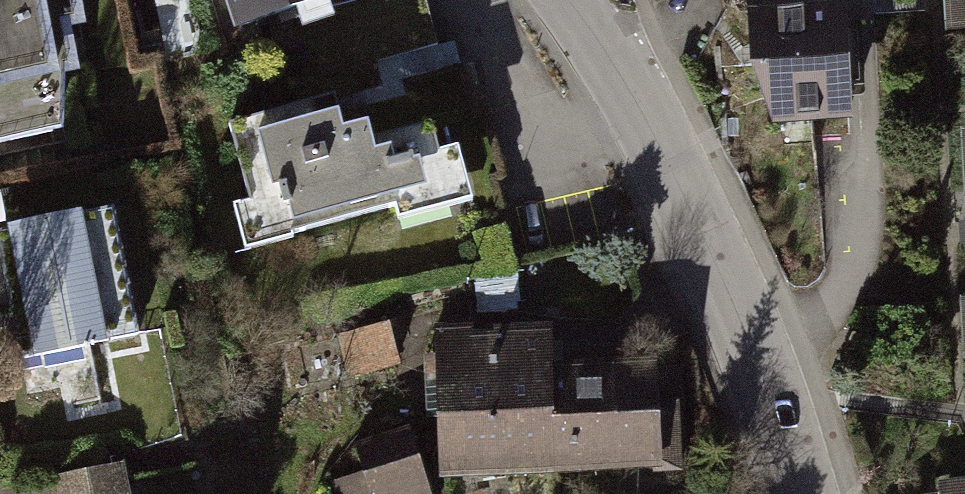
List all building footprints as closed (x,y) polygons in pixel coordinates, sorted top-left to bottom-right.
[(82,124),(58,0),(0,0),(0,139),(82,124)] [(245,32),(332,2),(332,0),(234,0),(245,32)] [(951,25),(964,25),(964,0),(950,0),(951,25)] [(840,5),(751,9),(753,65),(773,116),(845,113),(840,5)] [(340,94),(254,120),(276,190),(234,203),(250,254),(462,189),(437,106),(352,132),(340,94)] [(109,197),(1,218),(27,353),(136,331),(109,197)] [(554,323),(430,329),(437,470),(656,459),(651,354),(555,359),(554,323)] [(322,458),(335,493),(426,493),(403,429),(322,458)] [(57,470),(62,493),(129,493),(122,457),(57,470)]
